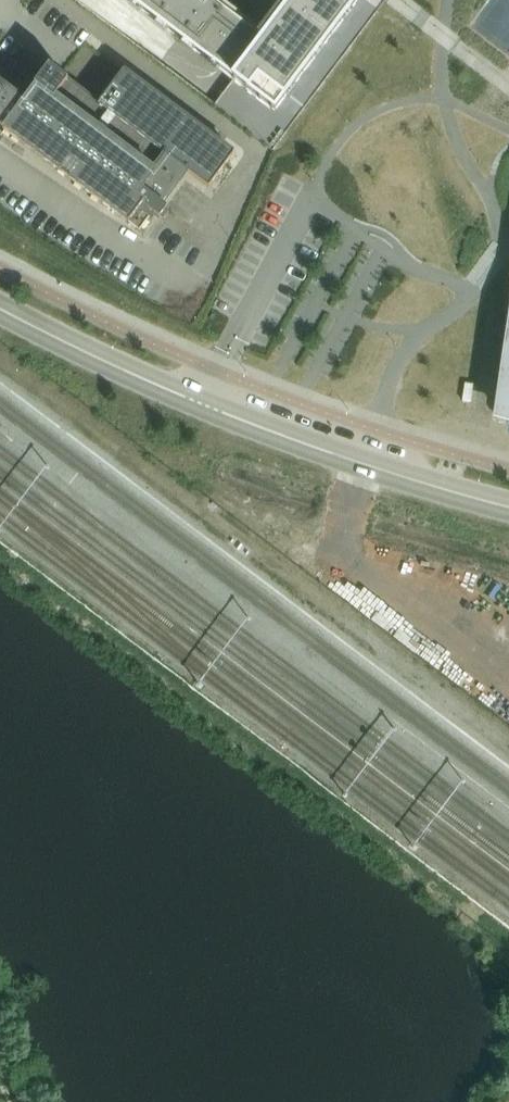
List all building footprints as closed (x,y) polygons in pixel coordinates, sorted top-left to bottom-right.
[(275,110),(358,0),(129,0),(275,110)] [(166,208),(162,205),(187,171),(209,187),(234,153),(213,137),(214,136),(156,92),(155,94),(123,70),(99,104),(49,66),(35,85),(35,86),(24,101),(0,83),(0,121),(6,125),(3,129),(140,231),(154,212),(159,216),(166,208)] [(508,421),(508,333),(499,399),(497,417),(508,421)]
